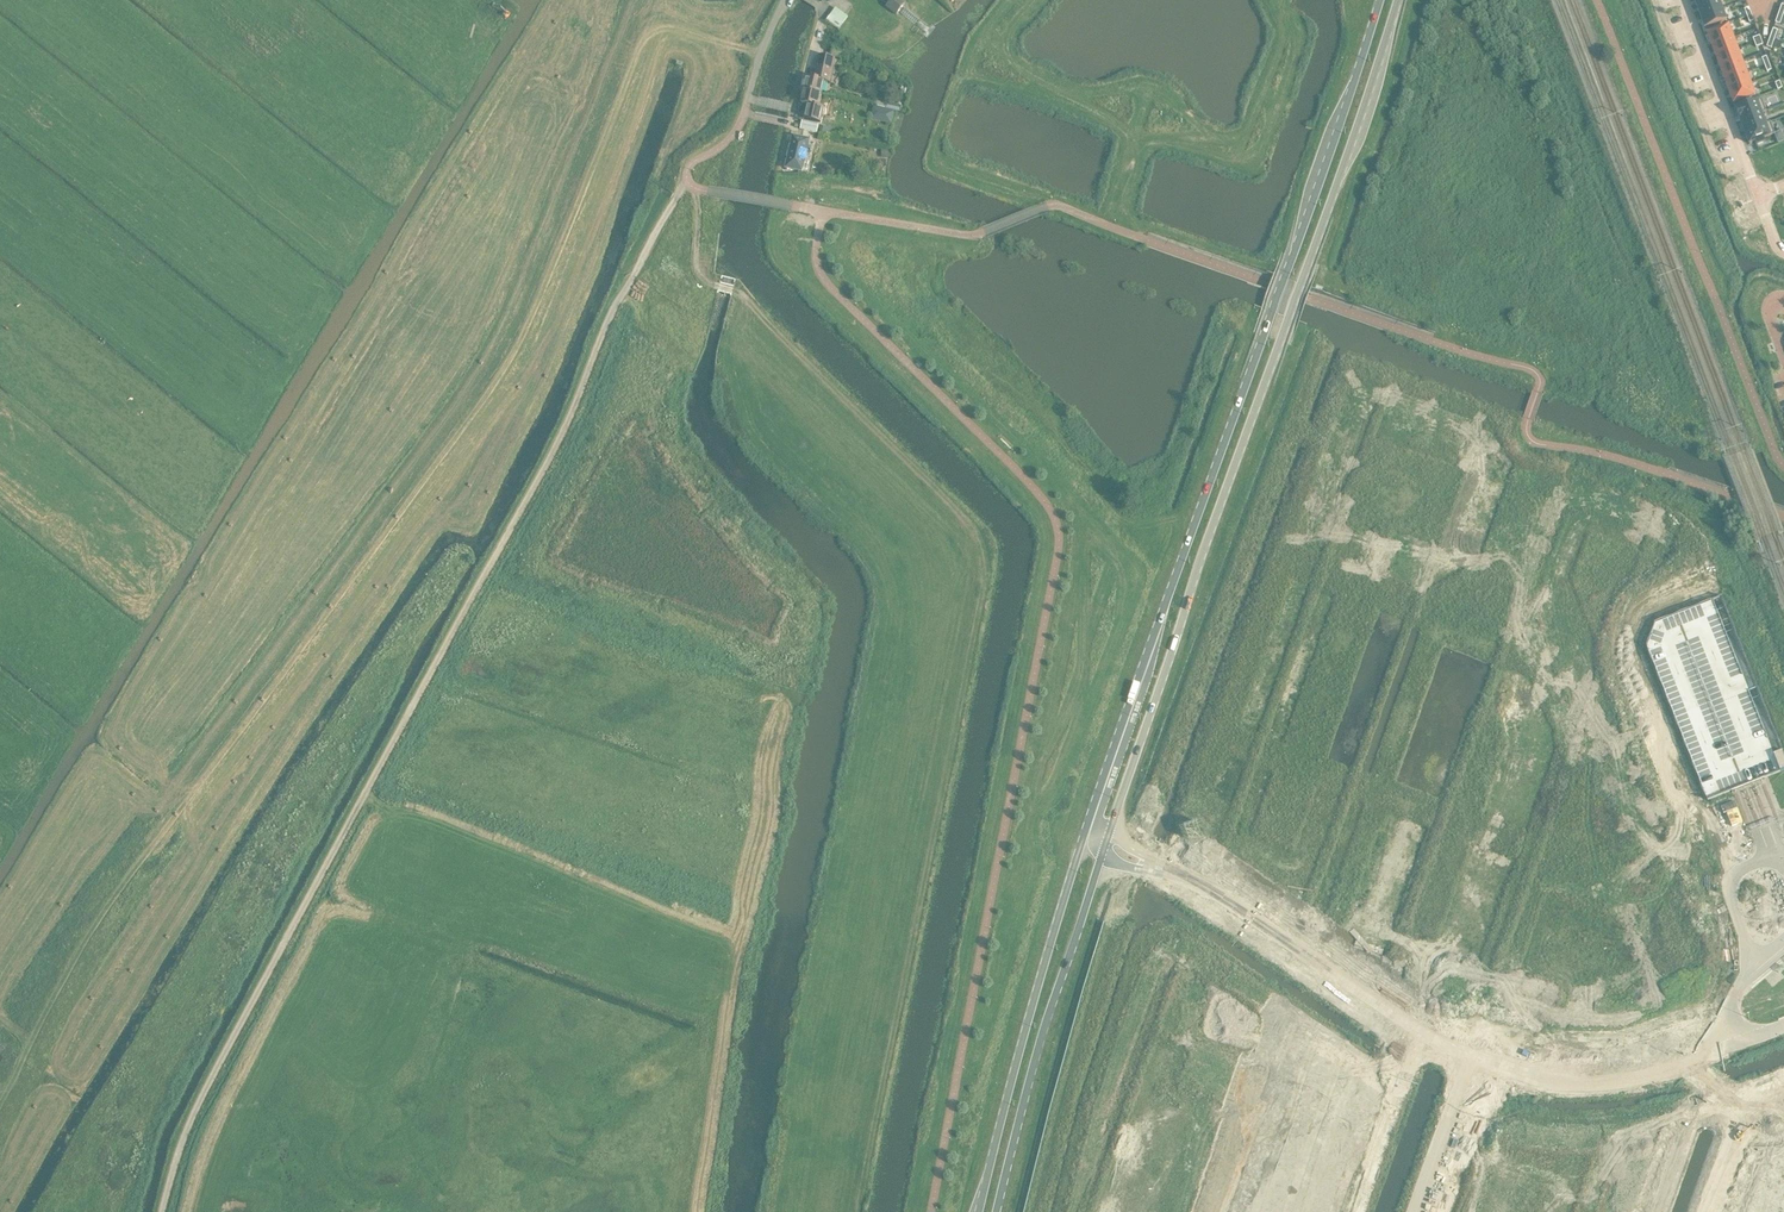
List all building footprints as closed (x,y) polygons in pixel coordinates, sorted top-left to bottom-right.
[(903,6),(905,4),(900,0),(892,0),(887,7),(897,15),(903,6)] [(1697,5),(1701,16),(1721,9),(1718,0),(1710,0),(1697,5)] [(838,30),(848,16),(836,8),(826,23),(838,30)] [(1721,9),(1701,16),(1706,28),(1726,21),(1721,9)] [(1728,26),(1708,34),(1712,46),(1732,38),(1728,26)] [(1732,38),(1712,46),(1717,57),(1737,49),(1732,38)] [(833,48),(831,56),(836,57),(842,58),(844,51),(833,48)] [(1737,49),(1717,57),(1721,68),(1741,61),(1737,49)] [(804,89),(822,93),(824,81),(830,83),(833,67),(828,66),(830,58),(819,56),(814,78),(806,77),(804,89)] [(1741,61),(1721,68),(1725,80),(1745,72),(1741,61)] [(1745,72),(1725,80),(1730,91),(1750,83),(1745,72)] [(1750,83),(1730,91),(1734,103),(1754,95),(1750,83)] [(819,106),(822,93),(804,89),(801,102),(807,104),(804,119),(818,122),(822,107),(819,106)] [(1761,99),(1736,108),(1741,120),(1761,113),(1766,111),(1761,99)] [(873,106),(871,119),(891,124),(894,111),(873,106)] [(1761,113),(1741,120),(1745,132),(1765,124),(1761,113)] [(1765,124),(1745,132),(1749,144),(1755,142),(1756,145),(1765,141),(1764,138),(1775,134),(1770,122),(1765,124)] [(816,133),(818,125),(807,123),(805,131),(816,133)] [(802,171),(809,140),(793,136),(786,168),(802,171)] [(1722,597),(1655,623),(1647,646),(1707,800),(1739,787),(1757,780),(1783,769),(1783,758),(1722,597)] [(1182,973),(1174,997),(1186,1001),(1194,978),(1193,979),(1182,975),(1183,974),(1182,973)] [(1210,1022),(1210,1024),(1211,1024),(1223,1028),(1230,1006),(1226,1005),(1225,1004),(1218,1002),(1210,1022)] [(1198,1005),(1196,1011),(1205,1014),(1207,1007),(1199,1004),(1199,1006),(1198,1005)] [(1230,1006),(1223,1028),(1235,1033),(1242,1011),(1238,1009),(1237,1008),(1237,1009),(1230,1006)] [(1242,1011),(1235,1033),(1247,1037),(1248,1036),(1252,1025),(1253,1024),(1252,1024),(1255,1015),(1248,1013),(1247,1012),(1242,1011)] [(1157,1018),(1154,1026),(1162,1029),(1164,1024),(1165,1021),(1157,1018)] [(1203,1020),(1200,1026),(1209,1029),(1211,1024),(1210,1024),(1210,1022),(1203,1020)] [(1145,1031),(1140,1044),(1163,1052),(1168,1040),(1168,1039),(1166,1039),(1145,1031)] [(1169,1031),(1166,1039),(1168,1039),(1168,1040),(1173,1042),(1176,1033),(1171,1032),(1169,1031)] [(1247,1037),(1245,1042),(1252,1045),(1255,1038),(1248,1036),(1247,1037)] [(1141,1045),(1137,1056),(1159,1064),(1163,1052),(1140,1044),(1141,1045)] [(1280,1072),(1280,1073),(1280,1074),(1293,1078),(1300,1056),(1297,1055),(1297,1053),(1288,1050),(1280,1072)] [(1137,1056),(1133,1068),(1155,1076),(1159,1064),(1137,1056)] [(1300,1056),(1293,1078),(1305,1082),(1312,1060),(1300,1056)] [(1312,1060),(1305,1082),(1317,1086),(1317,1087),(1318,1085),(1326,1063),(1316,1060),(1316,1061),(1312,1060)] [(1133,1068),(1128,1081),(1149,1088),(1150,1089),(1150,1088),(1155,1076),(1133,1068)] [(1274,1069),(1271,1076),(1279,1079),(1280,1074),(1280,1073),(1280,1072),(1274,1069)] [(1329,1103),(1329,1105),(1341,1109),(1349,1087),(1343,1085),(1336,1083),(1329,1103)] [(1317,1086),(1315,1092),(1323,1095),(1326,1088),(1318,1085),(1317,1087),(1317,1086)] [(1349,1087),(1341,1109),(1353,1114),(1361,1092),(1350,1088),(1350,1087),(1349,1087)] [(1149,1088),(1146,1095),(1153,1098),(1156,1090),(1150,1088),(1150,1089),(1149,1088)] [(1181,1089),(1178,1097),(1186,1099),(1189,1092),(1181,1089)] [(1361,1092),(1353,1114),(1365,1118),(1366,1118),(1367,1117),(1369,1111),(1372,1104),(1371,1104),(1374,1096),(1361,1092)] [(1146,1095),(1144,1102),(1145,1102),(1145,1103),(1150,1105),(1153,1098),(1146,1095)] [(1204,1097),(1200,1109),(1222,1117),(1226,1105),(1204,1097)] [(1321,1100),(1319,1107),(1327,1111),(1329,1105),(1329,1103),(1321,1100)] [(1265,1104),(1260,1116),(1284,1125),(1288,1113),(1288,1112),(1287,1111),(1265,1104)] [(1289,1104),(1287,1111),(1288,1112),(1288,1113),(1293,1115),(1296,1106),(1293,1105),(1289,1104)] [(1117,1107),(1114,1113),(1116,1114),(1114,1120),(1135,1127),(1136,1128),(1137,1127),(1141,1115),(1117,1107)] [(1200,1109),(1196,1120),(1218,1128),(1222,1117),(1200,1109)] [(1160,1110),(1156,1121),(1165,1124),(1169,1113),(1160,1110)] [(1259,1123),(1257,1128),(1258,1128),(1257,1129),(1279,1137),(1284,1125),(1260,1116),(1260,1117),(1261,1117),(1261,1119),(1260,1121),(1260,1122),(1260,1123),(1259,1123)] [(1365,1118),(1364,1123),(1371,1126),(1373,1119),(1367,1117),(1366,1118),(1365,1118)] [(1196,1120),(1192,1132),(1214,1140),(1218,1128),(1196,1120)] [(1156,1121),(1153,1131),(1161,1134),(1165,1124),(1156,1121)] [(1135,1127),(1132,1134),(1139,1137),(1142,1129),(1137,1127),(1136,1128),(1135,1127)] [(1252,1140),(1252,1141),(1275,1149),(1279,1137),(1257,1129),(1257,1130),(1255,1135),(1255,1136),(1255,1137),(1254,1139),(1253,1140),(1252,1140)] [(1188,1143),(1188,1144),(1189,1144),(1210,1152),(1214,1140),(1192,1132),(1188,1143)] [(1132,1135),(1130,1142),(1132,1142),(1132,1143),(1137,1144),(1139,1137),(1132,1135)] [(1109,1138),(1106,1149),(1106,1150),(1129,1155),(1132,1143),(1132,1142),(1130,1142),(1109,1137),(1109,1138)] [(1183,1141),(1180,1149),(1187,1151),(1189,1144),(1188,1144),(1188,1143),(1183,1141)] [(1252,1141),(1247,1153),(1269,1161),(1270,1162),(1271,1161),(1275,1149),(1252,1141)] [(1147,1148),(1143,1159),(1151,1162),(1155,1151),(1147,1148)] [(1180,1149),(1177,1156),(1183,1158),(1183,1157),(1184,1158),(1187,1151),(1180,1149)] [(1104,1156),(1103,1161),(1103,1163),(1124,1168),(1126,1168),(1129,1155),(1106,1150),(1105,1156),(1104,1156)] [(1323,1166),(1323,1167),(1324,1167),(1333,1170),(1332,1171),(1340,1174),(1340,1173),(1350,1176),(1351,1173),(1352,1174),(1355,1165),(1354,1164),(1355,1161),(1346,1158),(1346,1157),(1337,1154),(1337,1155),(1328,1152),(1323,1166)] [(1183,1158),(1178,1170),(1200,1178),(1201,1175),(1203,1175),(1206,1166),(1184,1158),(1183,1157),(1183,1158)] [(1143,1159),(1139,1169),(1148,1172),(1151,1164),(1151,1162),(1143,1159)] [(1269,1161),(1267,1168),(1273,1170),(1276,1163),(1271,1161),(1270,1162),(1269,1161)] [(1311,1162),(1308,1171),(1321,1175),(1324,1167),(1323,1167),(1323,1166),(1311,1162)] [(1238,1179),(1238,1180),(1261,1188),(1265,1176),(1266,1175),(1264,1174),(1244,1167),(1243,1169),(1242,1169),(1240,1175),(1241,1175),(1239,1179),(1238,1179)] [(1124,1168),(1122,1175),(1129,1177),(1131,1169),(1126,1168),(1124,1168)] [(1267,1168),(1264,1174),(1266,1175),(1265,1176),(1271,1178),(1273,1170),(1267,1168)] [(1178,1170),(1174,1182),(1196,1190),(1200,1178),(1178,1170)] [(1308,1171),(1305,1178),(1317,1182),(1317,1181),(1319,1182),(1321,1175),(1308,1171)] [(1122,1175),(1121,1182),(1122,1182),(1122,1183),(1128,1184),(1129,1177),(1122,1175)] [(1287,1185),(1287,1186),(1296,1189),(1299,1178),(1291,1175),(1287,1185)] [(1238,1180),(1234,1192),(1255,1200),(1257,1200),(1261,1188),(1238,1180)] [(1317,1182),(1313,1195),(1337,1204),(1338,1203),(1337,1203),(1338,1199),(1339,1199),(1339,1198),(1341,1190),(1319,1182),(1317,1181),(1317,1182)] [(1279,1182),(1275,1193),(1284,1196),(1287,1186),(1287,1185),(1279,1182)] [(1284,1196),(1283,1196),(1292,1199),(1296,1189),(1287,1186),(1284,1196)] [(1136,1188),(1134,1199),(1143,1201),(1145,1190),(1136,1188)] [(1095,1193),(1092,1203),(1114,1208),(1116,1208),(1119,1195),(1096,1190),(1095,1193)] [(1164,1192),(1162,1200),(1169,1202),(1171,1195),(1170,1195),(1170,1194),(1164,1192)] [(1275,1193),(1271,1203),(1280,1206),(1283,1196),(1284,1196),(1275,1193)] [(1308,1208),(1309,1209),(1318,1211),(1334,1211),(1337,1204),(1313,1195),(1308,1208)] [(1134,1199),(1133,1210),(1141,1211),(1143,1201),(1134,1199)] [(1162,1200),(1159,1207),(1164,1209),(1165,1208),(1166,1209),(1169,1202),(1162,1200)] [(1255,1200),(1253,1207),(1260,1209),(1262,1202),(1257,1200),(1255,1200)] [(1293,1211),(1297,1211),(1308,1211),(1309,1209),(1308,1208),(1296,1203),(1293,1211)]
